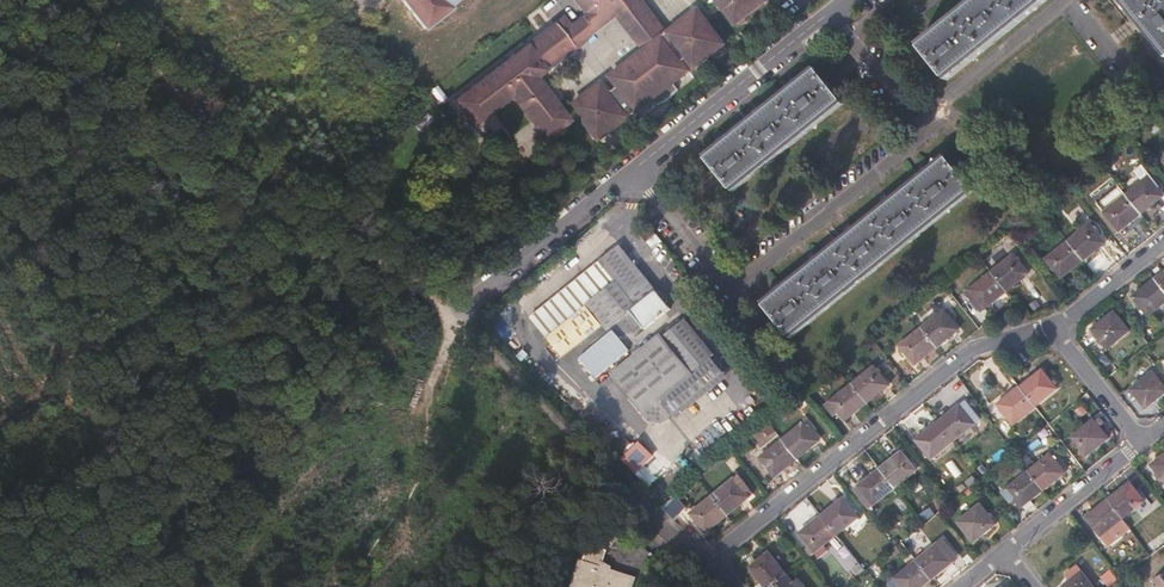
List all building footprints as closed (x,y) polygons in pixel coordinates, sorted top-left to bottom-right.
[(425,29),(451,8),(449,5),(456,0),(402,0),(425,29)] [(449,5),(451,8),(462,0),(456,0),(449,5)] [(536,76),(619,12),(621,15),(624,14),(627,12),(628,11),(630,10),(632,8),(633,8),(635,6),(636,5),(637,4),(638,3),(639,2),(639,1),(639,0),(579,0),(589,12),(570,27),(562,18),(529,44),(454,102),(473,126),(512,97),(545,140),(570,121),(538,79),(536,76)] [(645,0),(639,0),(639,1),(639,2),(638,3),(637,4),(636,5),(635,6),(633,8),(632,8),(630,10),(628,11),(627,12),(624,14),(621,15),(619,12),(536,76),(538,79),(617,18),(643,52),(658,40),(671,58),(677,53),(691,71),(693,69),(695,68),(668,33),(669,32),(645,0)] [(729,4),(726,0),(724,0),(720,3),(736,25),(739,22),(726,6),(729,4)] [(766,0),(726,0),(729,4),(726,6),(739,22),(767,1),(766,0)] [(918,45),(947,81),(1049,0),(974,0),(918,45)] [(1163,54),(1163,0),(1121,0),(1163,54)] [(725,45),(698,10),(669,32),(668,33),(695,68),(725,45)] [(676,91),(678,89),(674,84),(691,71),(677,53),(671,58),(658,40),(643,52),(611,77),(619,87),(611,92),(604,82),(573,106),(600,140),(631,117),(630,115),(636,111),(637,112),(653,100),(657,105),(659,104),(662,103),(665,101),(667,99),(670,98),(673,95),(674,93),(676,91)] [(843,104),(814,68),(704,156),(734,192),(843,104)] [(431,89),(440,103),(447,99),(438,85),(431,89)] [(945,155),(760,302),(788,338),(973,191),(945,155)] [(1148,178),(1153,185),(1156,183),(1142,166),(1134,172),(1143,183),(1148,178)] [(1126,196),(1142,215),(1163,198),(1153,185),(1148,178),(1143,183),(1126,196)] [(1119,233),(1142,215),(1126,196),(1103,214),(1119,233)] [(1068,242),(1084,261),(1105,244),(1090,225),(1068,242)] [(656,235),(648,226),(639,234),(647,243),(656,235)] [(1061,280),(1084,261),(1068,242),(1046,260),(1061,280)] [(619,247),(530,317),(562,358),(602,325),(607,332),(631,313),(645,330),(670,310),(619,247)] [(992,273),(1007,293),(1029,275),(1014,256),(992,273)] [(683,279),(688,275),(684,270),(679,274),(683,279)] [(1155,279),(1163,290),(1163,272),(1155,279)] [(985,311),(1007,293),(992,273),(970,292),(985,311)] [(1155,279),(1133,297),(1148,315),(1163,302),(1163,290),(1155,279)] [(923,329),(938,348),(960,330),(945,311),(923,329)] [(1113,313),(1092,330),(1107,350),(1129,332),(1113,313)] [(680,321),(611,376),(641,412),(652,414),(714,363),(680,321)] [(915,366),(938,348),(923,329),(900,347),(915,366)] [(853,385),(868,404),(889,387),(874,368),(853,385)] [(1042,371),(1020,388),(1035,407),(1057,390),(1042,371)] [(1130,389),(1145,408),(1163,393),(1163,387),(1152,372),(1130,389)] [(845,422),(868,404),(853,385),(830,403),(845,422)] [(1014,425),(1036,408),(1035,407),(1020,388),(1019,387),(997,405),(1014,425)] [(960,406),(938,423),(953,442),(975,424),(960,406)] [(1093,420),(1070,437),(1085,456),(1108,438),(1093,420)] [(783,440),(798,459),(820,442),(805,422),(783,440)] [(953,442),(938,423),(916,441),(930,459),(953,442)] [(640,438),(633,444),(626,436),(616,445),(624,453),(621,456),(649,488),(668,470),(640,438)] [(775,477),(798,459),(783,440),(760,459),(775,477)] [(902,452),(880,469),(895,488),(917,471),(902,452)] [(1027,471),(1043,490),(1064,473),(1049,454),(1027,471)] [(1150,466),(1163,484),(1163,454),(1150,466)] [(895,488),(880,469),(858,487),(873,506),(895,488)] [(1028,501),(1043,490),(1027,471),(1001,492),(1010,503),(1014,500),(1020,508),(1023,506),(1026,509),(1031,505),(1028,501)] [(712,496),(727,516),(748,499),(745,494),(750,490),(738,476),(712,496)] [(1129,482),(1107,500),(1122,519),(1144,502),(1129,482)] [(745,494),(748,499),(754,495),(750,490),(745,494)] [(674,496),(660,509),(671,519),(684,507),(674,496)] [(705,533),(727,516),(712,496),(690,514),(705,533)] [(843,499),(821,516),(836,535),(858,518),(843,499)] [(1122,519),(1107,500),(1086,518),(1100,537),(1122,519)] [(997,526),(979,502),(954,522),(971,545),(997,526)] [(836,535),(821,516),(799,533),(814,552),(836,535)] [(916,560),(931,579),(953,561),(946,553),(951,550),(942,539),(916,560)] [(561,586),(620,586),(621,585),(588,574),(593,559),(575,553),(570,569),(567,568),(561,586)] [(765,586),(771,586),(786,575),(769,553),(750,568),(765,586)] [(931,579),(916,560),(889,582),(893,586),(896,586),(899,585),(901,586),(922,586),(931,579)] [(1106,586),(1109,586),(1117,581),(1110,571),(1100,578),(1106,586)] [(1152,586),(1163,586),(1163,572),(1149,584),(1152,586)] [(771,586),(804,586),(798,579),(793,583),(786,575),(771,586)] [(1083,575),(1066,586),(1092,586),(1083,575)]
